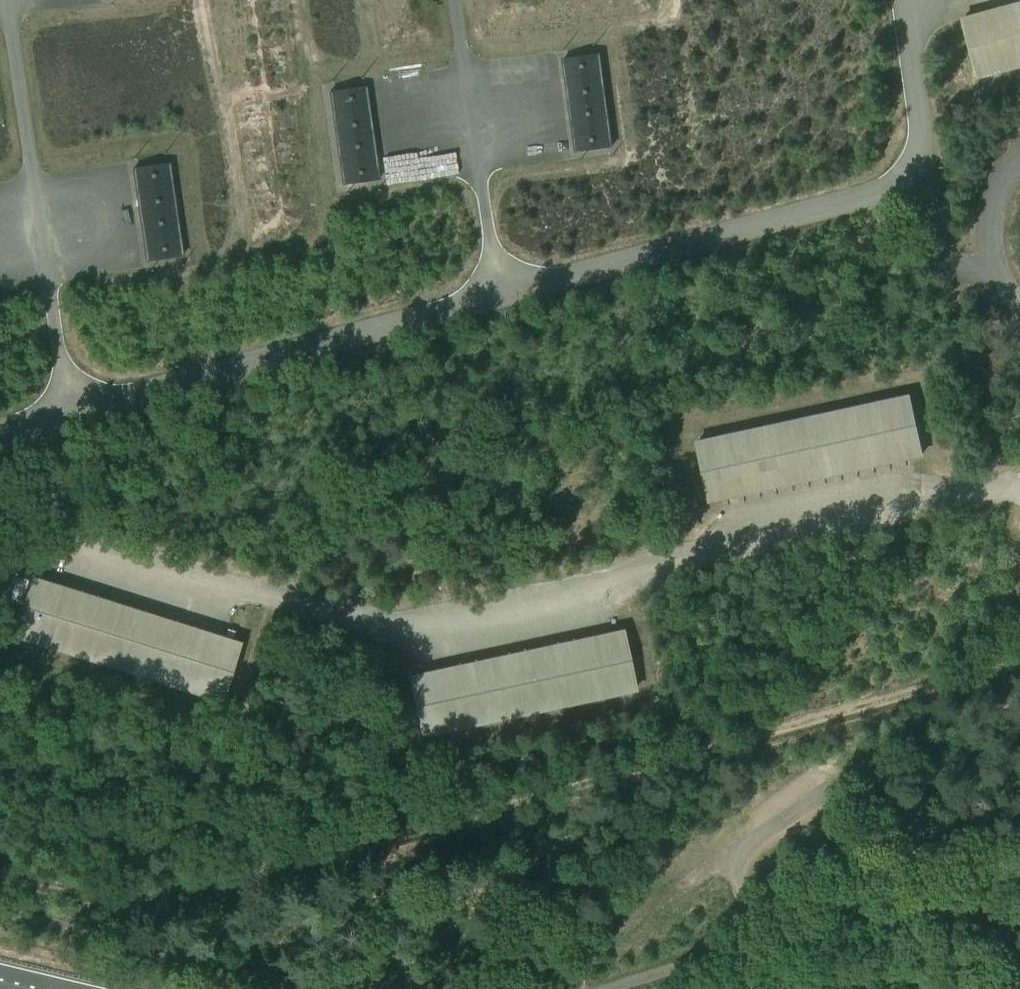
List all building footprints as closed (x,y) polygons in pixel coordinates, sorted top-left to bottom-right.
[(969,19),(961,21),(977,78),(1019,66),(1019,5),(969,19)] [(562,59),(572,133),(575,153),(610,148),(597,54),(562,59)] [(377,180),(374,157),(364,87),(329,92),(342,185),(377,180)] [(132,169),(143,243),(146,262),(181,257),(168,163),(132,169)] [(708,501),(910,457),(920,455),(908,397),(695,444),(708,501)] [(15,578),(7,601),(19,605),(21,597),(24,589),(25,587),(26,581),(15,578)] [(238,645),(221,639),(31,579),(13,636),(220,701),(238,645)] [(621,632),(421,675),(409,678),(421,736),(633,690),(621,632)]
